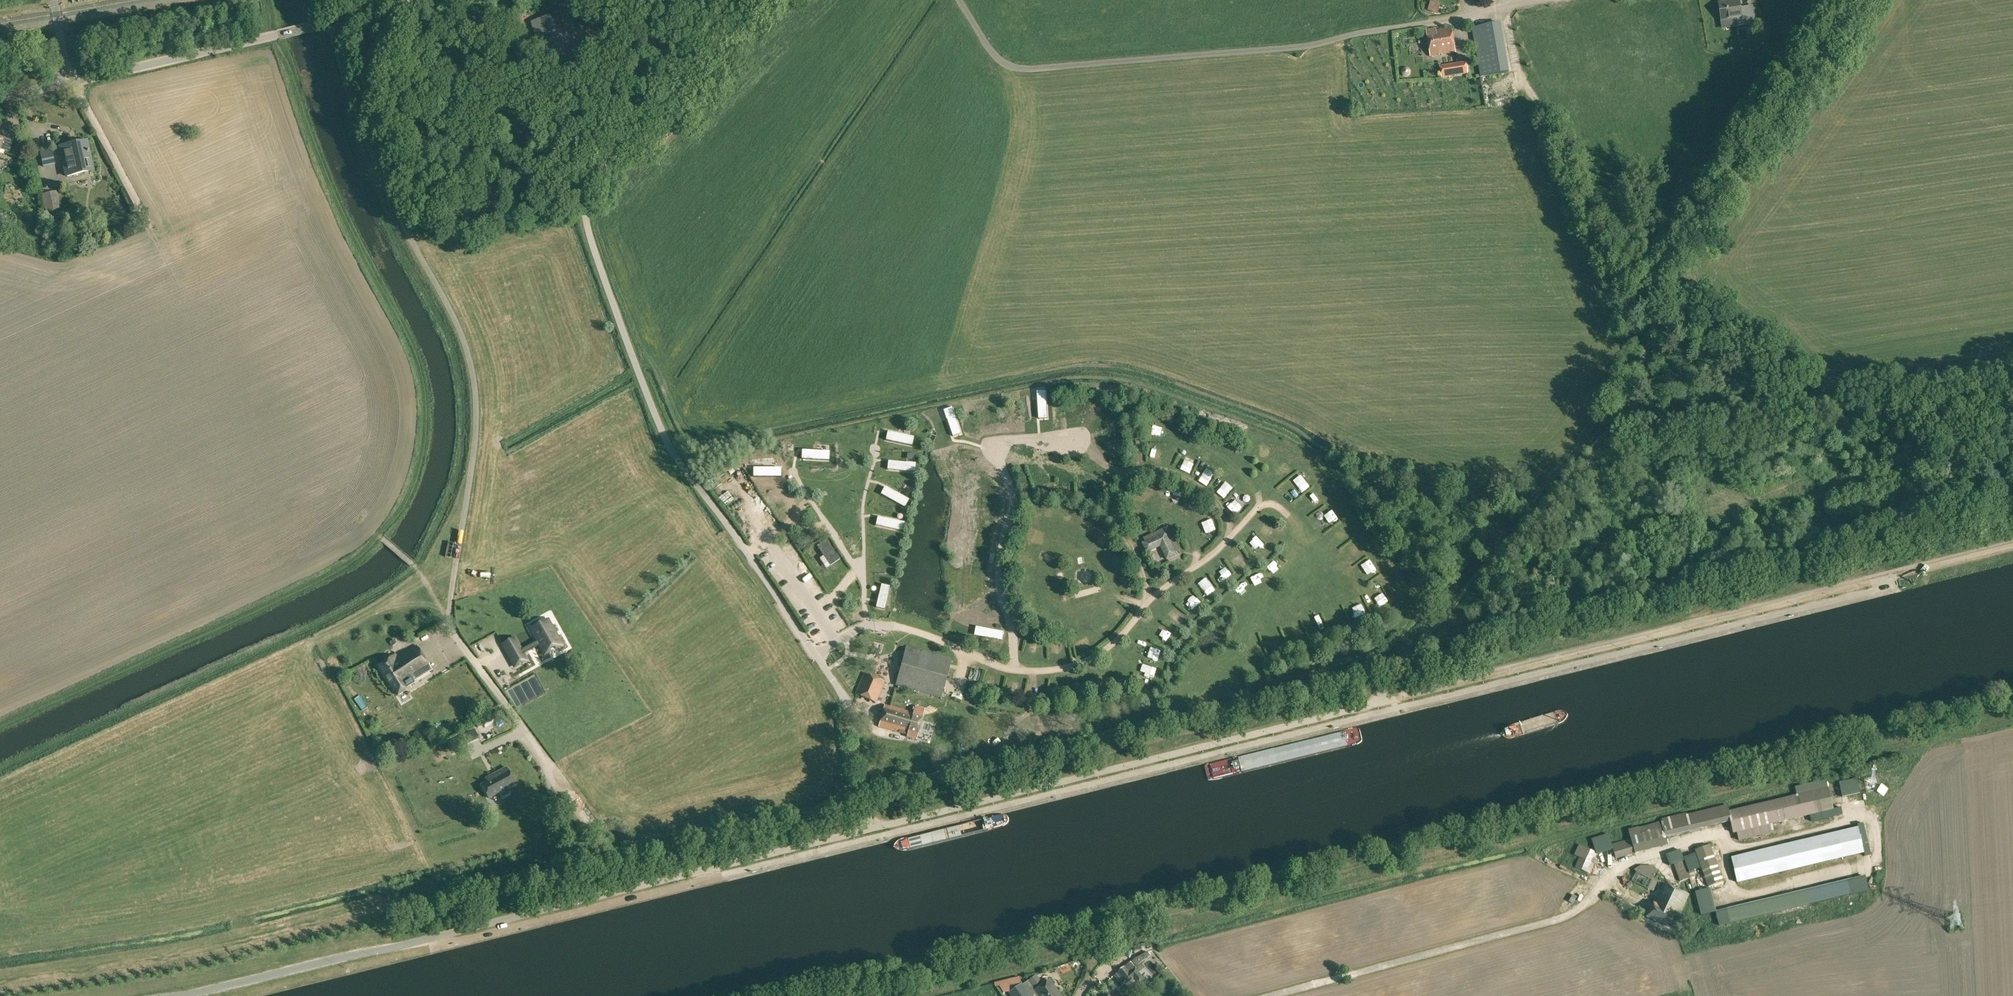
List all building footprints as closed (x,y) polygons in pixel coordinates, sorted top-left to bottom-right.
[(1735,24),(1753,22),(1752,15),(1749,16),(1748,5),(1740,6),(1739,0),(1730,0),(1730,1),(1718,3),(1721,21),(1734,19),(1735,24)] [(1428,10),(1438,14),(1441,5),(1432,1),(1428,10)] [(581,54),(568,11),(550,17),(532,22),(545,66),(556,62),(557,65),(571,60),(570,58),(581,54)] [(1481,77),(1482,80),(1492,79),(1491,75),(1509,72),(1501,22),(1472,27),(1481,77)] [(1426,30),(1430,56),(1455,52),(1452,28),(1436,30),(1435,29),(1426,30)] [(1439,65),(1441,78),(1467,74),(1466,62),(1439,65)] [(9,151),(13,137),(5,128),(0,132),(0,149),(9,151)] [(14,151),(21,153),(24,140),(18,138),(14,151)] [(64,161),(67,176),(93,171),(86,141),(61,147),(64,161)] [(40,152),(43,168),(56,166),(53,150),(40,152)] [(43,202),(46,212),(60,208),(56,191),(42,194),(43,202)] [(1037,392),(1039,418),(1046,418),(1045,391),(1037,392)] [(1087,399),(1087,409),(1098,409),(1098,398),(1087,399)] [(960,433),(951,409),(944,411),(953,436),(960,433)] [(999,410),(988,411),(989,422),(1000,421),(999,410)] [(1114,428),(1123,424),(1119,414),(1110,417),(1114,428)] [(1156,436),(1166,440),(1172,426),(1162,422),(1156,436)] [(887,433),(886,440),(911,446),(913,438),(887,433)] [(876,452),(886,450),(884,443),(875,444),(876,452)] [(1160,444),(1159,455),(1169,456),(1170,445),(1160,444)] [(855,447),(856,457),(863,456),(862,446),(855,447)] [(802,451),(802,459),(828,461),(829,452),(802,451)] [(1193,471),(1195,460),(1184,458),(1182,469),(1193,471)] [(714,473),(718,479),(734,467),(730,461),(714,473)] [(888,462),(887,470),(914,472),(915,464),(888,462)] [(1202,469),(1197,478),(1206,484),(1212,475),(1202,469)] [(1281,485),(1290,478),(1282,469),(1273,477),(1281,485)] [(1288,489),(1296,498),(1304,492),(1296,482),(1288,489)] [(1144,483),(1137,492),(1148,499),(1154,491),(1144,483)] [(1218,490),(1222,495),(1229,488),(1225,483),(1218,490)] [(885,488),(881,495),(903,507),(907,501),(885,488)] [(786,518),(806,508),(801,500),(782,510),(786,518)] [(1193,512),(1196,508),(1189,501),(1185,505),(1193,512)] [(1042,503),(1043,513),(1053,512),(1052,502),(1042,503)] [(1079,517),(1081,506),(1070,504),(1068,515),(1079,517)] [(1131,509),(1132,519),(1146,518),(1146,508),(1131,509)] [(818,510),(820,519),(827,517),(825,509),(818,510)] [(1322,516),(1326,521),(1334,515),(1329,510),(1322,516)] [(1085,521),(1092,528),(1100,520),(1093,513),(1085,521)] [(1212,514),(1204,520),(1211,530),(1219,524),(1212,514)] [(878,518),(876,526),(902,531),(903,524),(878,518)] [(1334,532),(1341,542),(1347,538),(1340,527),(1334,532)] [(1099,533),(1105,543),(1113,538),(1108,528),(1099,533)] [(1272,542),(1276,537),(1266,529),(1262,534),(1272,542)] [(1161,546),(1167,559),(1176,555),(1166,532),(1143,543),(1147,552),(1161,546)] [(817,547),(831,567),(840,560),(827,541),(817,547)] [(1253,557),(1262,552),(1256,542),(1247,547),(1253,557)] [(1237,570),(1245,565),(1239,555),(1231,559),(1237,570)] [(1284,569),(1289,564),(1280,556),(1275,562),(1284,569)] [(809,577),(819,572),(813,561),(803,566),(809,577)] [(836,571),(850,591),(855,587),(841,567),(836,571)] [(797,591),(801,582),(791,577),(786,587),(797,591)] [(1247,594),(1256,589),(1251,580),(1243,584),(1247,594)] [(875,607),(883,609),(888,587),(880,586),(875,607)] [(868,597),(877,597),(876,588),(867,588),(868,597)] [(1379,592),(1374,595),(1379,606),(1385,603),(1379,592)] [(1250,616),(1257,612),(1252,601),(1244,604),(1250,616)] [(816,607),(803,612),(808,621),(820,615),(816,607)] [(866,608),(858,611),(863,623),(870,620),(866,608)] [(1339,623),(1349,620),(1345,609),(1335,613),(1339,623)] [(1176,613),(1171,625),(1181,629),(1186,618),(1176,613)] [(1060,617),(1058,631),(1067,632),(1068,618),(1060,617)] [(826,619),(813,626),(819,637),(832,630),(826,619)] [(537,642),(521,650),(523,654),(539,645),(544,655),(551,651),(550,649),(554,648),(555,649),(562,645),(551,625),(551,626),(548,620),(532,629),(534,634),(533,635),(537,642)] [(1315,636),(1323,631),(1318,624),(1310,629),(1315,636)] [(1107,642),(1111,639),(1106,631),(1101,633),(1107,642)] [(1163,633),(1159,637),(1166,647),(1171,643),(1163,633)] [(427,641),(430,648),(446,641),(443,634),(427,641)] [(1100,648),(1095,637),(1085,642),(1091,653),(1100,648)] [(514,638),(503,645),(514,667),(520,664),(519,663),(521,662),(521,663),(526,660),(523,654),(521,650),(514,638)] [(1027,653),(1035,656),(1039,648),(1031,644),(1027,653)] [(1052,655),(1062,654),(1061,644),(1052,645),(1052,655)] [(396,655),(378,666),(398,696),(406,690),(405,689),(410,686),(415,683),(414,681),(432,669),(417,646),(397,657),(396,655)] [(895,685),(941,698),(952,658),(907,646),(895,685)] [(1155,652),(1151,662),(1160,666),(1164,656),(1155,652)] [(856,693),(876,702),(884,682),(864,674),(856,693)] [(906,737),(916,739),(924,709),(915,706),(913,713),(885,705),(879,727),(907,735),(906,737)] [(461,736),(447,742),(451,751),(464,745),(461,736)] [(487,782),(482,785),(489,798),(498,793),(500,796),(502,797),(509,794),(509,791),(508,788),(515,784),(506,767),(486,778),(487,782)] [(1611,844),(1616,859),(1635,854),(1668,846),(1666,837),(1730,822),(1733,834),(1834,810),(1828,787),(1730,811),(1728,802),(1720,805),(1720,806),(1687,814),(1687,813),(1660,819),(1661,824),(1640,829),(1639,827),(1628,830),(1631,838),(1611,844)] [(1731,858),(1736,882),(1793,867),(1863,851),(1858,827),(1731,858)] [(1575,867),(1589,873),(1598,853),(1580,845),(1575,855),(1580,857),(1575,867)] [(1717,855),(1701,862),(1711,886),(1727,880),(1717,855)] [(1684,861),(1674,864),(1680,881),(1690,878),(1684,861)] [(1653,880),(1658,869),(1656,867),(1639,866),(1634,869),(1636,872),(1653,880)] [(1597,882),(1607,875),(1602,868),(1592,875),(1597,882)] [(1659,892),(1662,882),(1656,880),(1653,891),(1659,892)] [(1851,893),(1848,880),(1806,890),(1810,903),(1851,893)] [(1647,917),(1675,929),(1682,914),(1680,914),(1689,895),(1664,884),(1655,903),(1653,903),(1647,917)] [(1700,916),(1715,912),(1709,889),(1695,892),(1700,916)] [(1114,976),(1122,985),(1126,982),(1127,983),(1133,978),(1139,984),(1145,979),(1137,970),(1143,965),(1142,964),(1145,962),(1144,960),(1151,955),(1148,952),(1137,958),(1133,961),(1136,966),(1135,967),(1130,962),(1114,976)] [(1150,970),(1159,974),(1162,969),(1153,964),(1150,970)] [(1011,995),(1060,995),(1050,981),(1037,990),(1030,980),(1023,985),(1022,983),(1020,977),(994,983),(995,987),(1007,984),(1010,992),(1009,993),(1011,995)]
